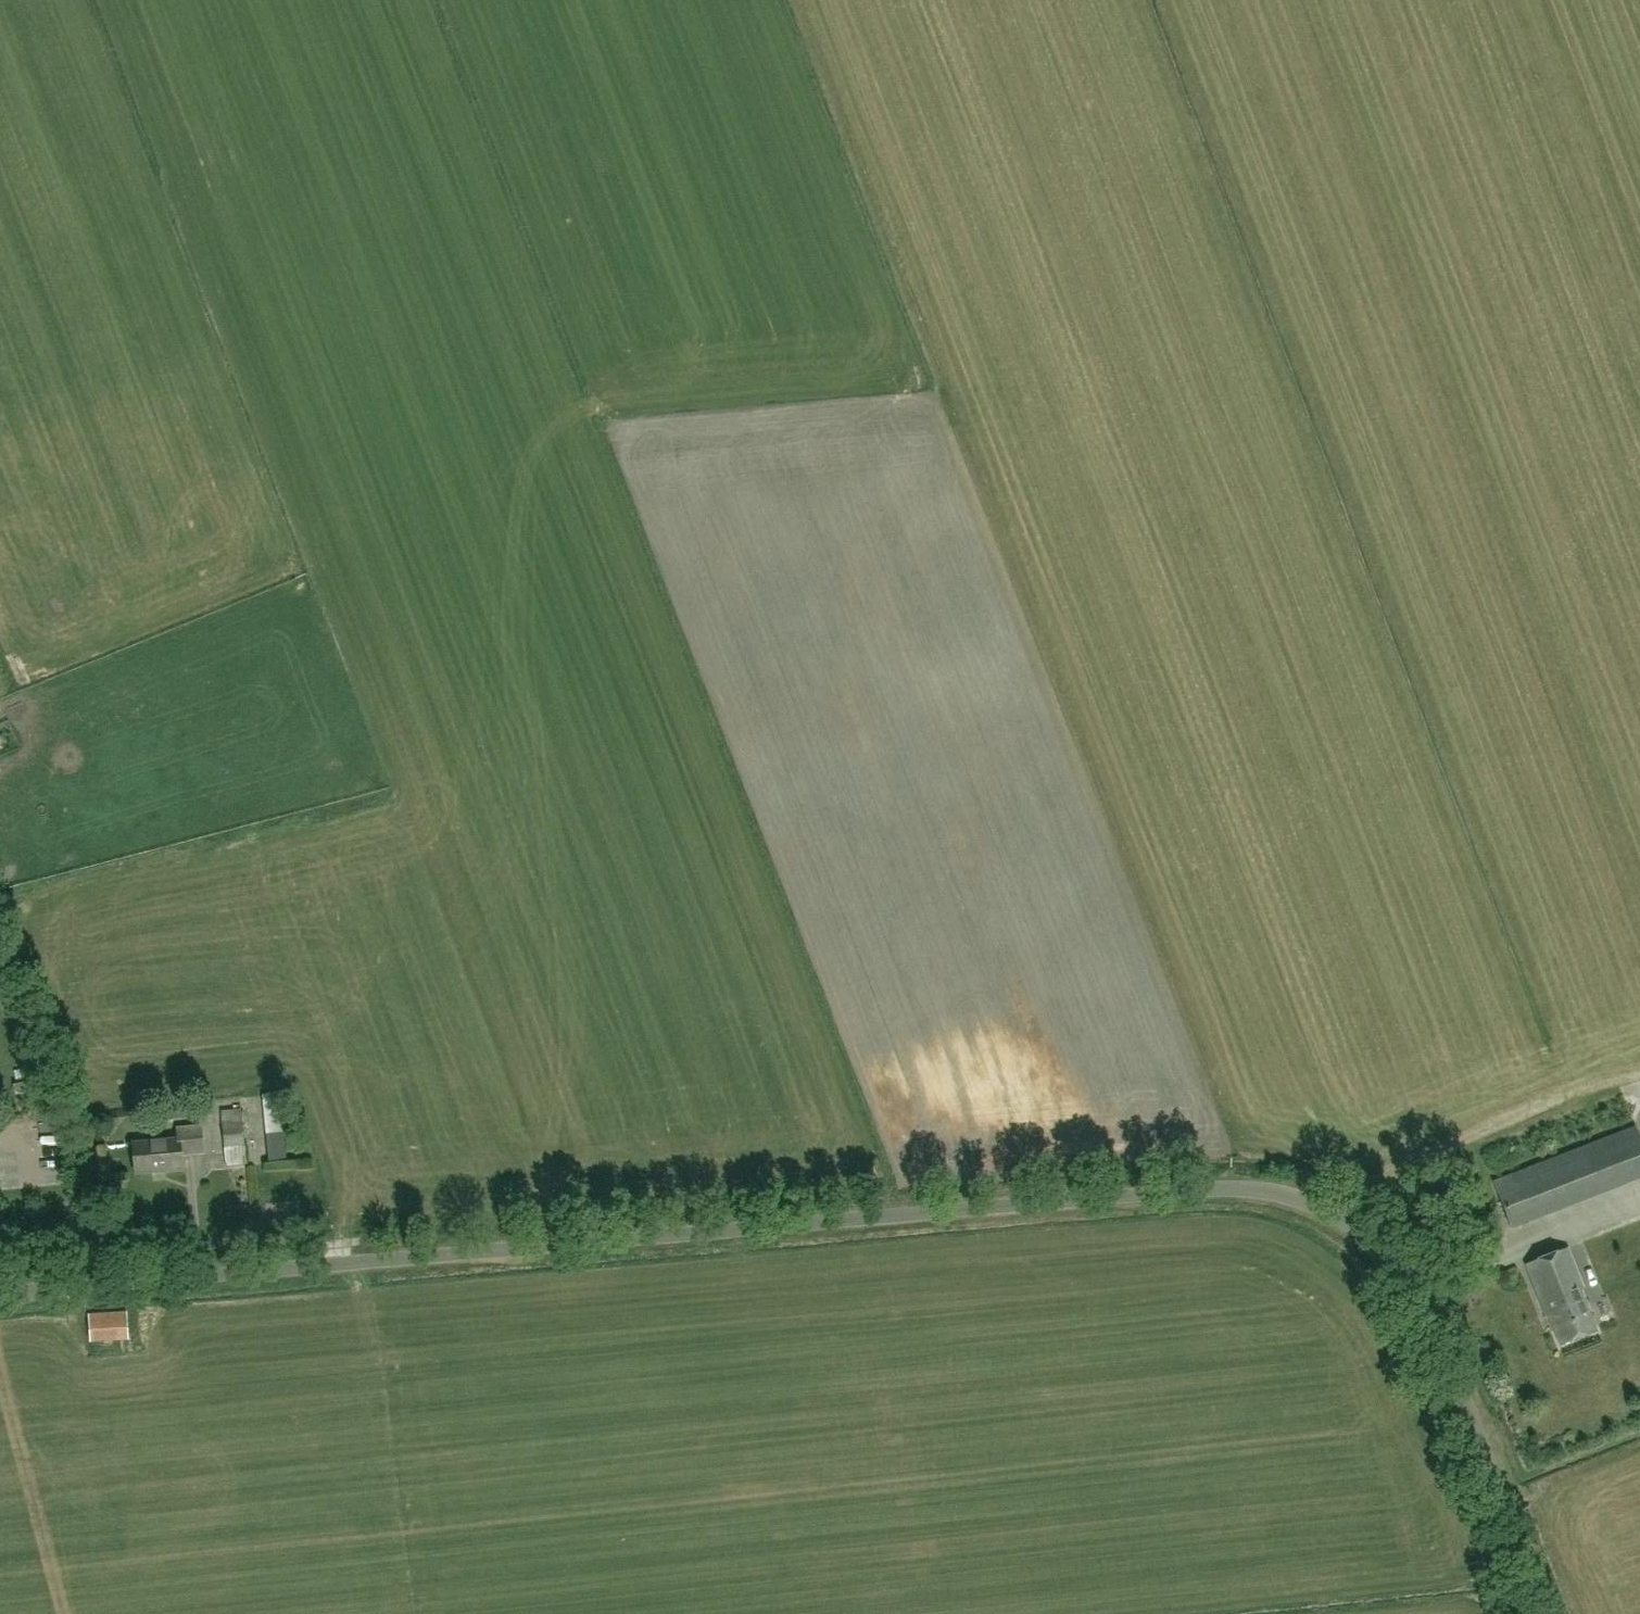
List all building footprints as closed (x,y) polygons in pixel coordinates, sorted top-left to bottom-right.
[(278,1093),(263,1095),(271,1161),(286,1160),(278,1093)] [(219,1110),(226,1165),(247,1163),(241,1108),(219,1110)] [(176,1139),(131,1143),(134,1173),(181,1169),(179,1155),(204,1152),(202,1124),(175,1127),(176,1139)] [(1634,1125),(1493,1181),(1512,1230),(1639,1179),(1639,1140),(1634,1125)] [(1584,1301),(1588,1299),(1568,1248),(1525,1265),(1545,1317),(1548,1316),(1559,1346),(1596,1332),(1584,1301)] [(126,1311),(88,1314),(90,1342),(127,1340),(126,1311)]
